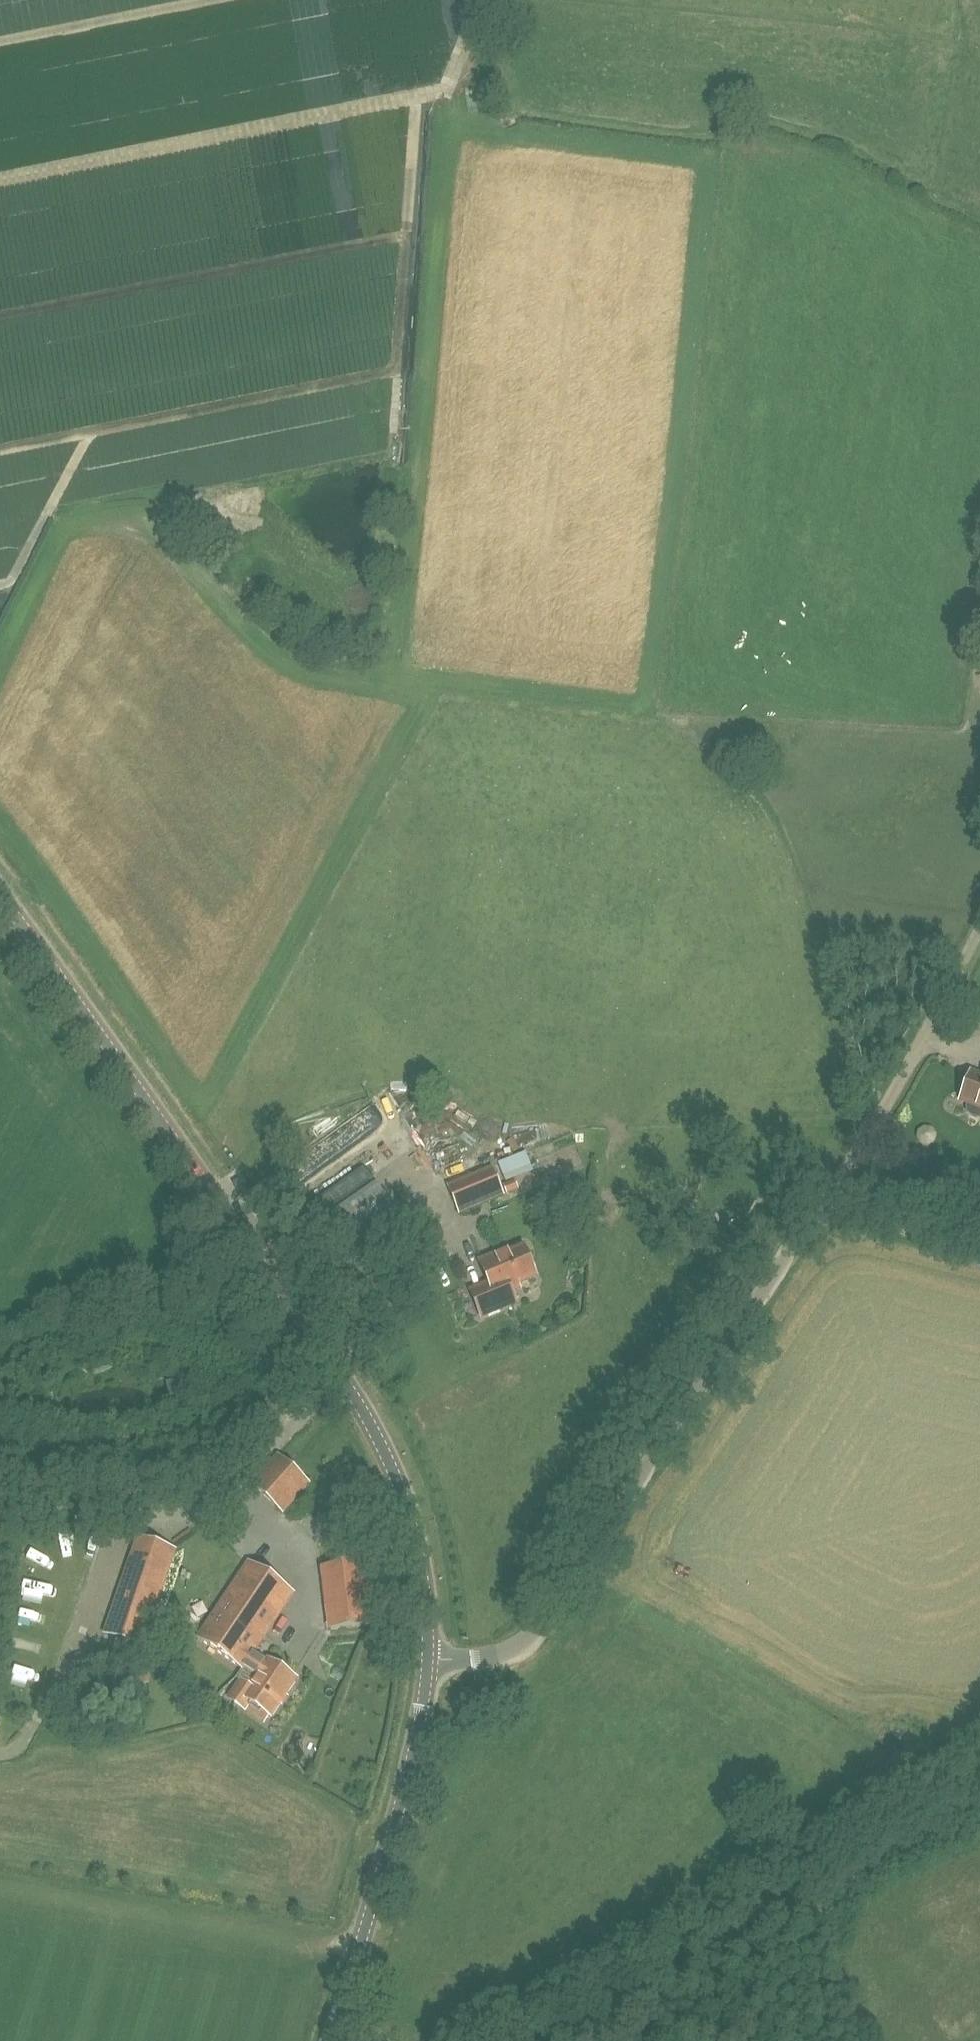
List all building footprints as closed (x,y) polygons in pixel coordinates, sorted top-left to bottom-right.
[(972,1072),(961,1100),(968,1103),(966,1108),(966,1112),(969,1116),(977,1118),(979,1119),(979,1076),(972,1072)] [(528,1150),(500,1161),(508,1181),(536,1170),(528,1150)] [(363,1168),(303,1209),(355,1284),(414,1244),(363,1168)] [(472,1177),(482,1203),(504,1194),(493,1168),(472,1177)] [(515,1179),(503,1184),(507,1194),(519,1189),(515,1179)] [(480,1261),(488,1280),(489,1283),(471,1291),(482,1316),(516,1302),(510,1287),(538,1276),(526,1246),(509,1253),(507,1249),(480,1261)] [(283,1511),(309,1482),(279,1456),(253,1484),(283,1511)] [(139,1537),(105,1632),(142,1645),(176,1550),(139,1537)] [(324,1564),(329,1629),(379,1625),(375,1561),(324,1564)] [(199,1638),(243,1668),(244,1667),(258,1676),(251,1687),(241,1681),(233,1694),(234,1702),(240,1706),(247,1705),(249,1701),(270,1715),(295,1678),(269,1660),(266,1663),(252,1654),(293,1593),(249,1564),(199,1638)]
